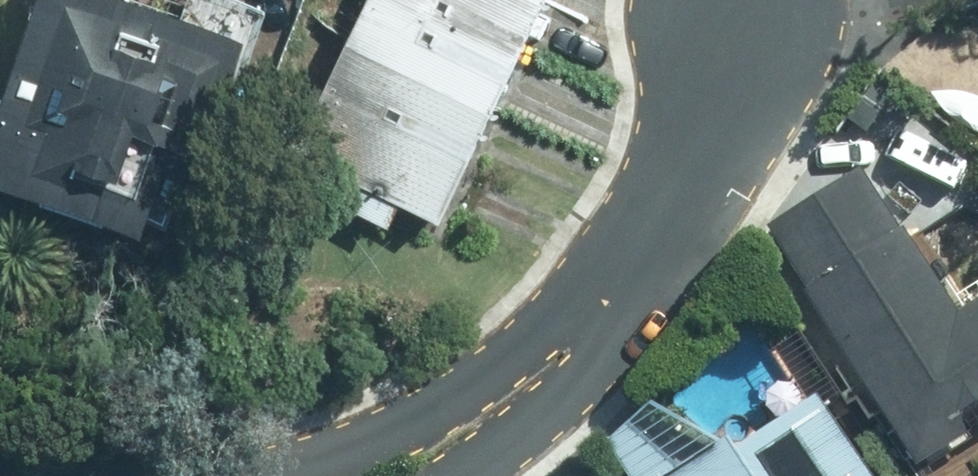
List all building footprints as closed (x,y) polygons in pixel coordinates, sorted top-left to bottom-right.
[(155,0),(27,0),(0,81),(0,178),(135,222),(157,158),(193,170),(240,28),(155,0)] [(326,64),(471,133),(510,50),(404,0),(357,0),(326,64)] [(535,0),(404,0),(510,50),(535,0)] [(432,213),(471,133),(326,64),(289,141),(301,147),(299,150),(340,170),(328,194),(384,221),(396,196),(432,213)] [(764,224),(917,467),(977,429),(977,301),(955,315),(859,165),(764,224)] [(844,447),(812,395),(682,475),(864,475),(845,446),(844,447)]
